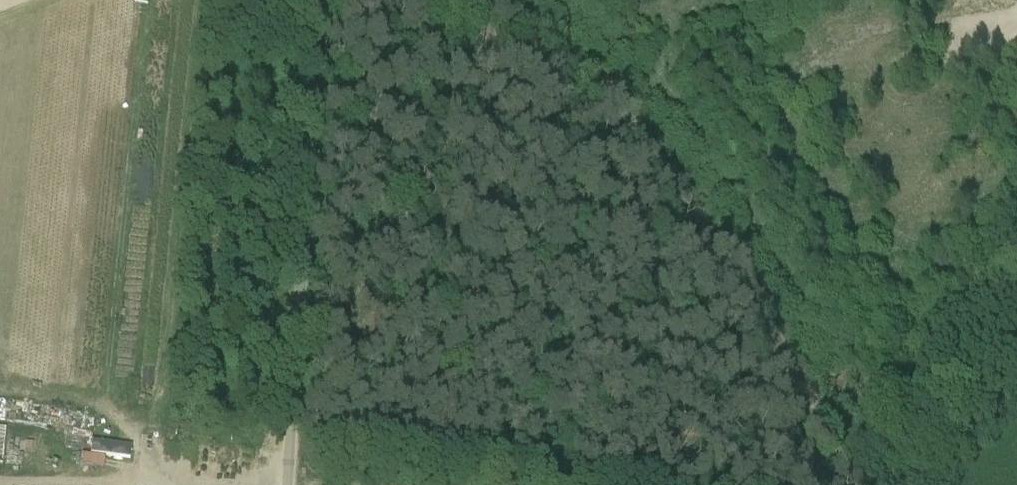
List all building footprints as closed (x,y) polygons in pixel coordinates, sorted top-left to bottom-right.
[(131,449),(91,444),(90,456),(130,461),(131,449)]
